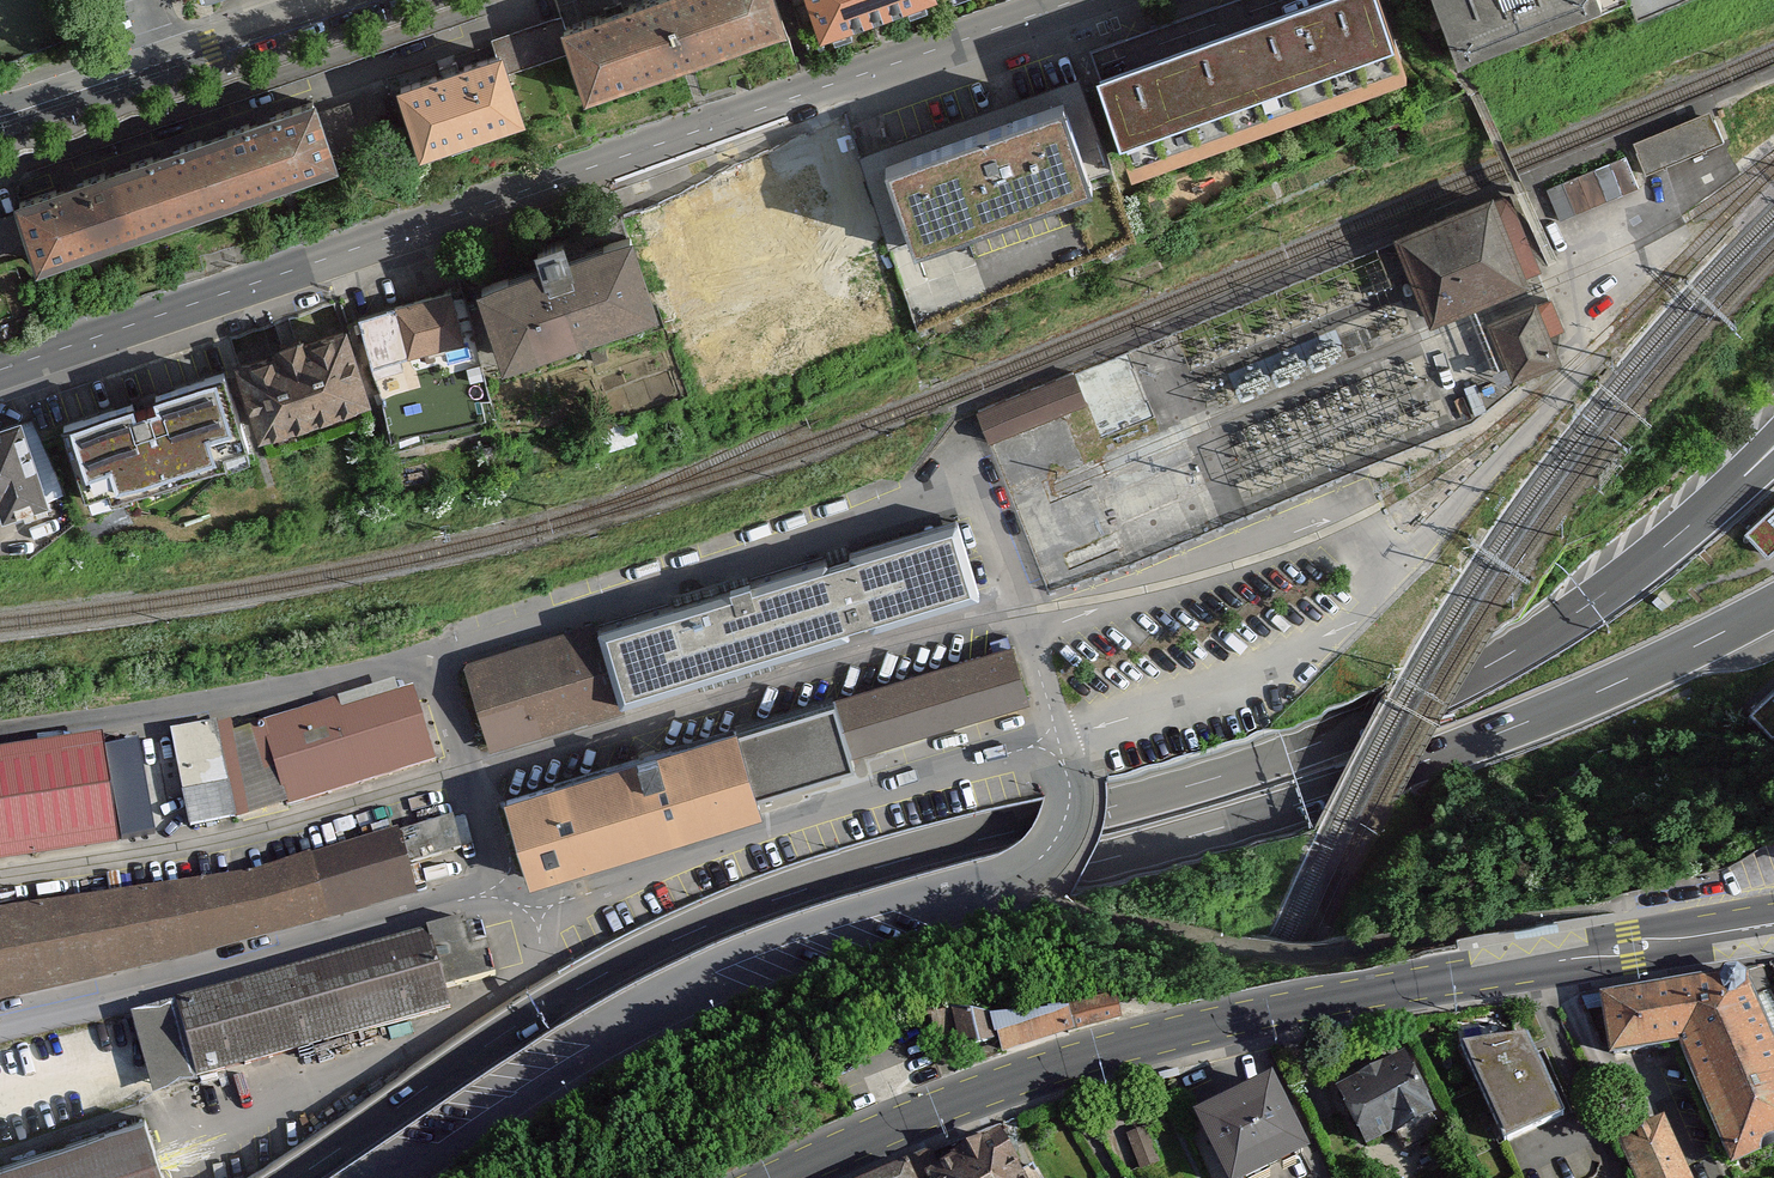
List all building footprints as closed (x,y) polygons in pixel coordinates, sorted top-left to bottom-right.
[(590,101),(783,35),(771,0),(601,0),(561,14),(590,101)] [(819,28),(893,0),(808,0),(819,28)] [(1406,69),(1382,0),(1283,0),(1233,18),(1269,118),(1406,69)] [(1453,50),(1583,0),(1434,0),(1453,50)] [(1133,167),(1269,118),(1233,18),(1096,67),(1133,167)] [(553,21),(494,40),(505,75),(565,56),(553,21)] [(402,91),(422,154),(519,123),(505,75),(499,60),(402,91)] [(1087,185),(1051,85),(878,147),(913,246),(1087,185)] [(28,219),(45,269),(362,162),(345,112),(28,219)] [(1711,112),(1633,145),(1646,176),(1724,143),(1711,112)] [(1546,188),(1559,221),(1640,188),(1627,155),(1546,188)] [(1397,235),(1430,316),(1542,271),(1511,195),(1497,200),(1495,195),(1397,235)] [(497,365),(655,313),(623,217),(556,240),(550,219),(518,229),(526,252),(466,272),(497,365)] [(404,353),(461,338),(448,287),(390,302),(404,353)] [(1555,298),(1537,305),(1549,336),(1567,329),(1555,298)] [(1491,316),(1514,375),(1558,358),(1549,336),(1537,305),(1534,299),(1491,316)] [(362,364),(404,353),(390,302),(349,313),(362,364)] [(255,430),(362,394),(334,312),(227,349),(255,430)] [(989,442),(1086,403),(1073,371),(976,410),(989,442)] [(198,374),(50,423),(75,497),(223,449),(198,374)] [(0,426),(0,520),(5,521),(43,503),(19,419),(0,426)] [(1746,536),(1767,558),(1773,552),(1773,510),(1746,536)] [(873,625),(978,593),(979,591),(957,519),(955,518),(850,550),(849,552),(850,558),(828,564),(827,559),(825,558),(719,590),(597,628),(620,703),(744,665),(848,633),(849,631),(847,626),(869,619),(871,624),(873,625)] [(597,628),(596,624),(466,663),(491,746),(621,707),(620,703),(597,628)] [(1012,648),(736,731),(756,796),(854,767),(850,753),(1026,699),(1012,648)] [(1749,708),(1772,733),(1773,732),(1773,686),(1749,708)] [(433,760),(412,691),(341,713),(337,701),(264,724),(289,805),(433,760)] [(191,826),(234,817),(216,723),(172,732),(175,751),(173,751),(174,757),(176,756),(191,826)] [(736,731),(507,801),(530,877),(759,808),(756,796),(736,731)] [(118,841),(103,742),(0,757),(0,858),(118,841)] [(452,817),(393,835),(310,859),(326,917),(411,894),(402,866),(461,849),(452,817)] [(326,917),(310,859),(308,860),(308,859),(253,878),(0,915),(0,998),(190,954),(326,917)] [(427,932),(445,989),(495,975),(481,923),(467,927),(464,919),(426,929),(427,932)] [(175,1001),(196,1077),(450,1008),(445,989),(427,932),(175,1001)] [(1731,1166),(1773,1148),(1773,1042),(1742,967),(1599,995),(1607,1052),(1680,1045),(1731,1166)] [(1062,1009),(1072,1034),(1127,1020),(1119,1003),(1062,1009)] [(993,1038),(998,1058),(1072,1034),(1062,1009),(987,1018),(993,1038)] [(987,1018),(924,1022),(934,1050),(993,1038),(987,1018)] [(1462,1046),(1503,1147),(1565,1118),(1527,1037),(1462,1046)] [(1332,1080),(1359,1145),(1430,1116),(1402,1051),(1332,1080)] [(1190,1112),(1219,1177),(1257,1177),(1305,1157),(1270,1077),(1190,1112)] [(1626,1125),(1642,1177),(1697,1177),(1676,1110),(1626,1125)] [(1517,1177),(1593,1177),(1597,1177),(1570,1117),(1565,1118),(1503,1147),(1517,1177)] [(144,1119),(0,1167),(0,1177),(164,1177),(144,1119)] [(1164,1165),(1149,1128),(1124,1137),(1139,1175),(1164,1165)] [(997,1130),(920,1171),(922,1177),(1021,1177),(1020,1177),(997,1130)] [(914,1157),(867,1177),(922,1177),(914,1157)] [(1020,1177),(1021,1177),(1043,1177),(1036,1167),(1020,1177)]
